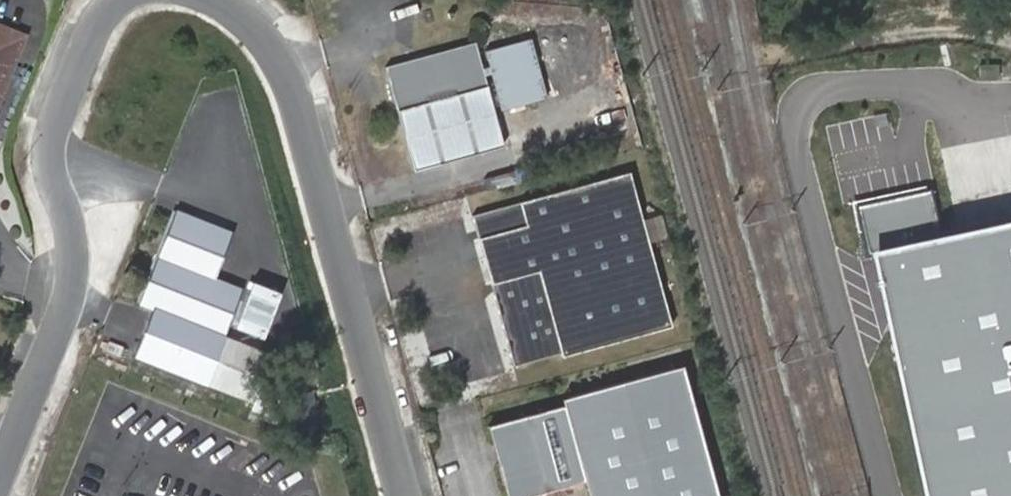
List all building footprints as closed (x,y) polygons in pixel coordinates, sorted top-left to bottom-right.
[(2,27),(0,31),(0,55),(11,59),(21,35),(2,27)] [(477,75),(470,48),(379,73),(403,164),(493,140),(478,81),(486,79),(496,117),(541,106),(526,47),(481,58),(485,73),(477,75)] [(11,59),(0,55),(0,86),(11,59)] [(496,152),(493,140),(403,164),(407,180),(496,152)] [(669,326),(626,172),(470,216),(511,366),(558,353),(559,357),(669,326)] [(221,338),(241,291),(219,280),(235,236),(175,212),(136,304),(221,338)] [(647,241),(664,236),(658,212),(640,217),(647,241)] [(136,347),(192,377),(204,354),(194,349),(199,340),(153,315),(136,347)] [(250,404),(268,357),(221,338),(202,385),(250,404)] [(484,425),(511,432),(517,456),(494,462),(504,495),(530,495),(580,483),(584,495),(712,495),(678,365),(557,400),(558,404),(484,425)] [(511,432),(484,425),(494,462),(517,456),(511,432)]
